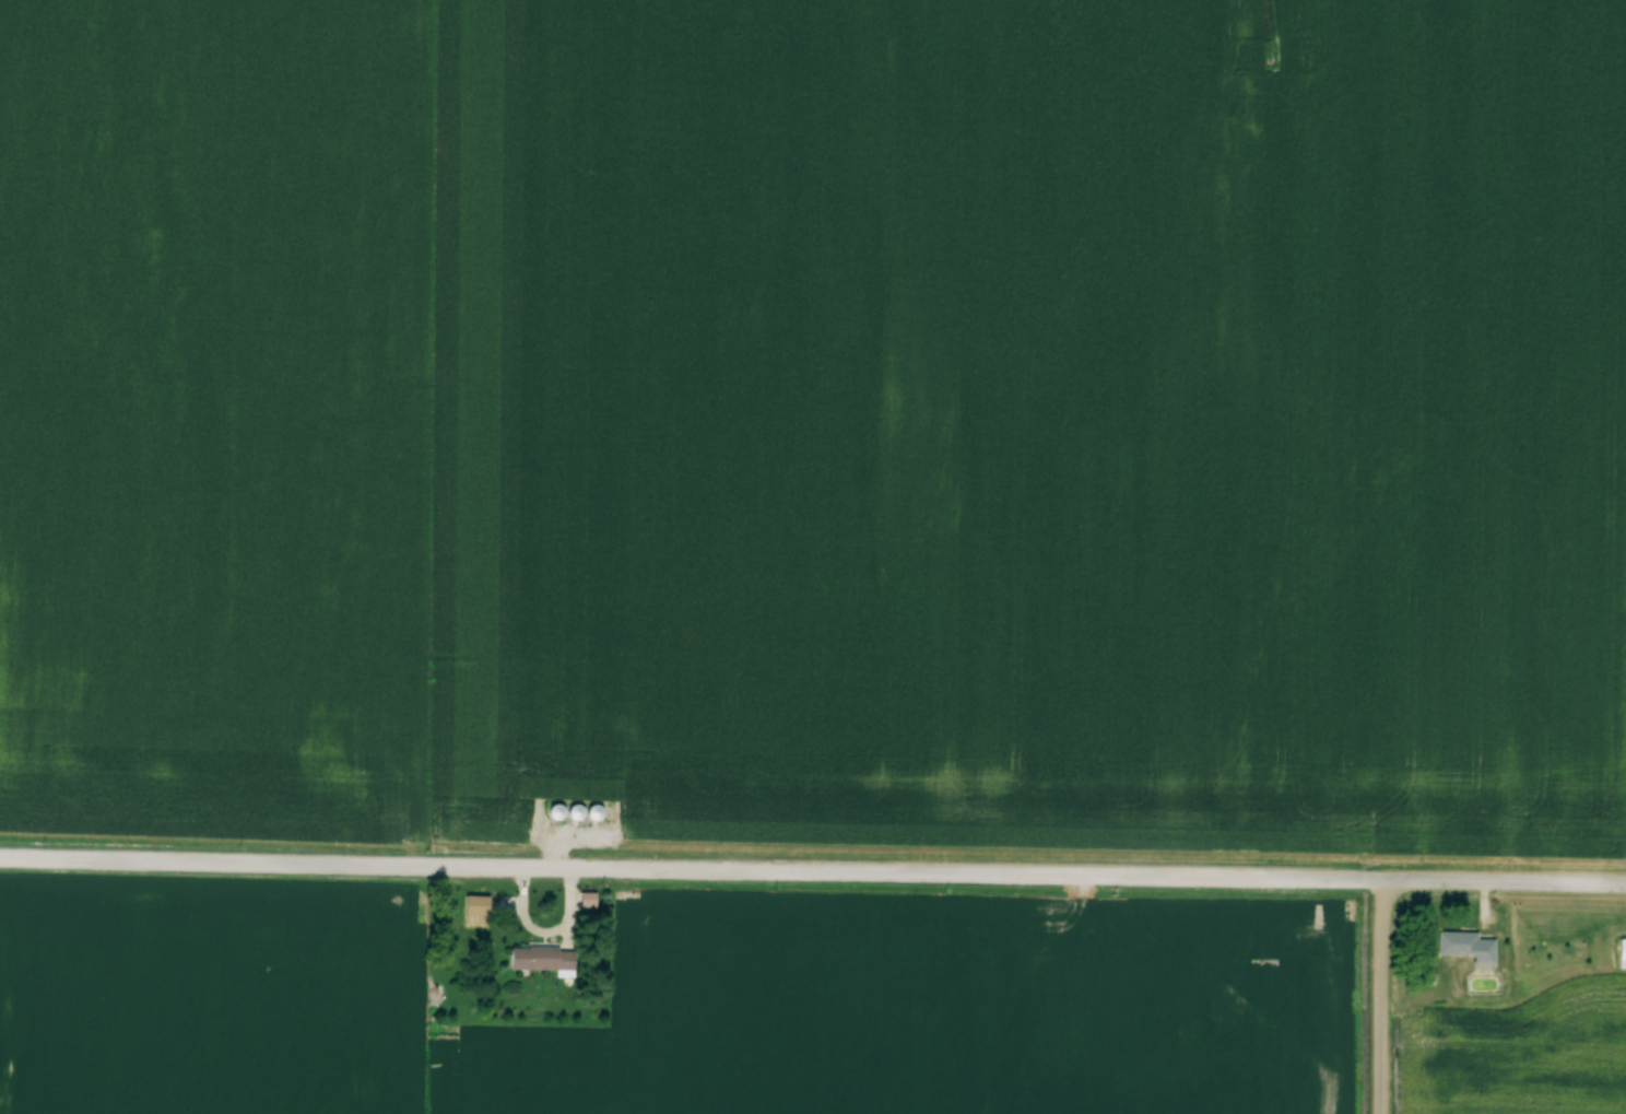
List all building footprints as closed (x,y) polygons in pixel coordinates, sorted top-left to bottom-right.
[(462,927),(487,927),(487,896),(462,896),(462,927)] [(1493,962),(1493,932),(1437,932),(1437,955),(1471,955),(1471,962),(1493,962)] [(1625,969),(1625,940),(1617,940),(1617,969),(1625,969)] [(508,949),(507,970),(572,970),(573,945),(527,944),(527,949),(508,949)]
